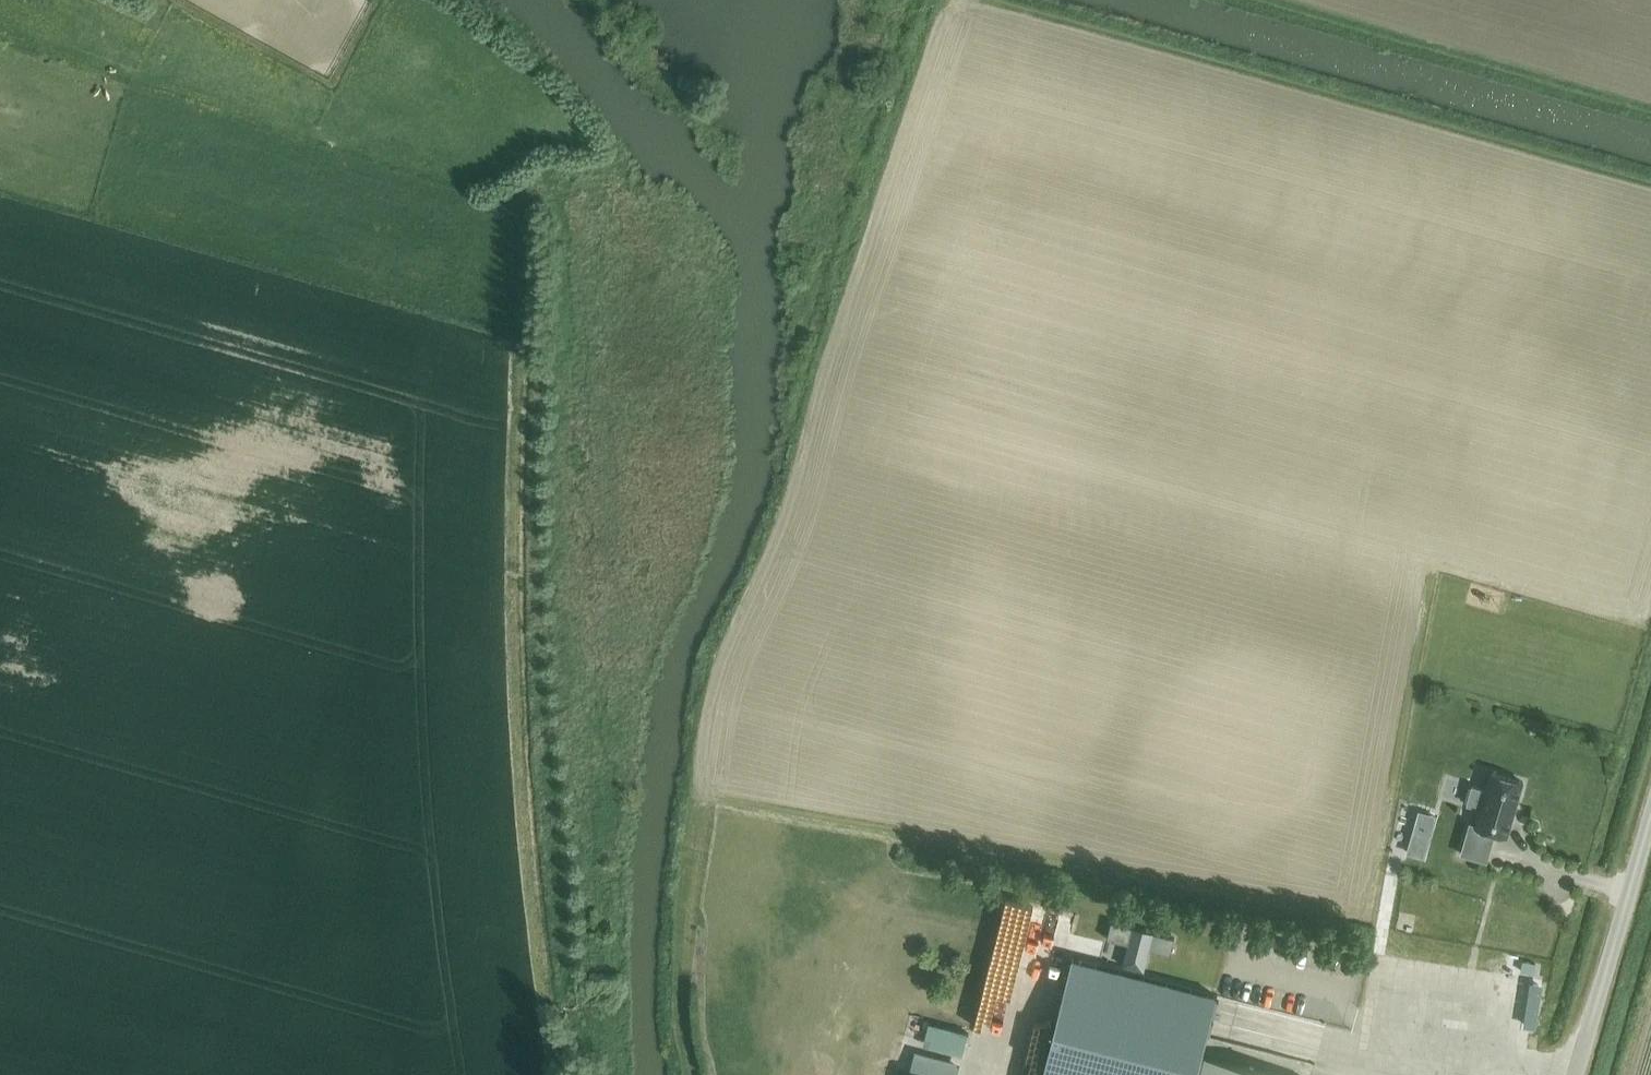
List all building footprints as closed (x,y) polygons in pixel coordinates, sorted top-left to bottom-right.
[(1523,782),(1491,773),(1486,791),(1472,787),(1468,804),(1481,808),(1476,825),(1470,824),(1461,854),(1486,861),(1490,848),(1495,832),(1507,836),(1523,782)] [(1411,838),(1407,853),(1425,858),(1429,844),(1411,838)] [(1110,921),(1106,938),(1127,943),(1126,946),(1120,971),(1143,976),(1150,949),(1170,954),(1174,938),(1158,934),(1131,927),(1110,921)] [(1120,971),(1073,959),(1072,959),(1068,976),(1042,1074),(1282,1074),(1204,1055),(1220,996),(1143,976),(1120,971)] [(1536,963),(1522,961),(1521,971),(1534,973),(1536,963)] [(960,1063),(915,1052),(909,1074),(957,1074),(960,1063)]
